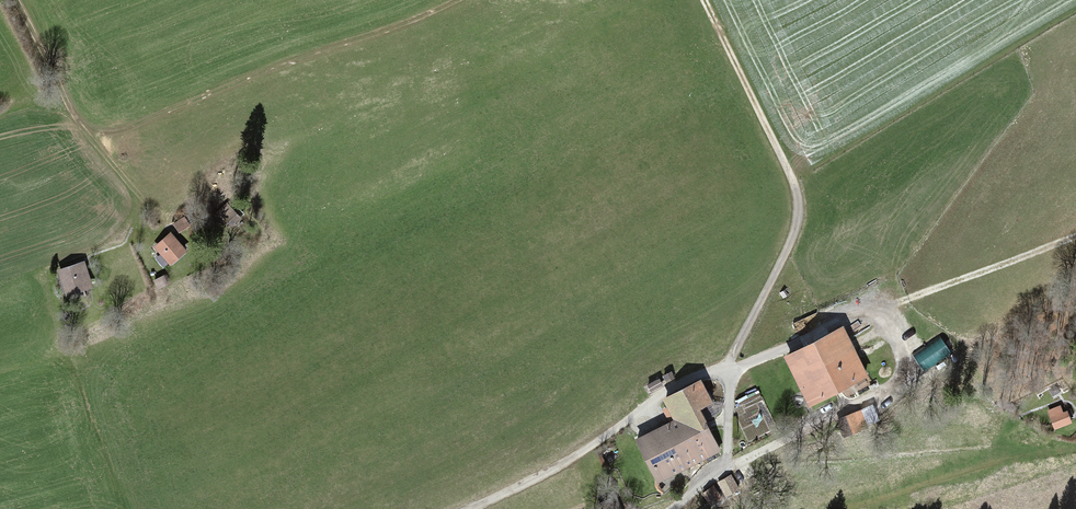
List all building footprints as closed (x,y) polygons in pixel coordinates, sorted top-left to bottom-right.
[(228,204),(216,216),(232,231),(243,219),(228,204)] [(167,234),(153,247),(171,265),(185,251),(167,234)] [(80,262),(56,270),(64,295),(88,287),(80,262)] [(844,329),(785,355),(807,403),(866,377),(844,329)] [(674,422),(636,440),(656,482),(720,451),(700,410),(714,403),(704,383),(664,401),(674,422)] [(1060,406),(1046,412),(1053,428),(1067,423),(1060,406)] [(861,410),(836,419),(843,437),(868,428),(861,410)] [(731,476),(718,483),(725,498),(739,490),(731,476)] [(713,486),(702,493),(711,506),(722,498),(713,486)] [(617,496),(594,505),(596,508),(622,508),(617,496)]
